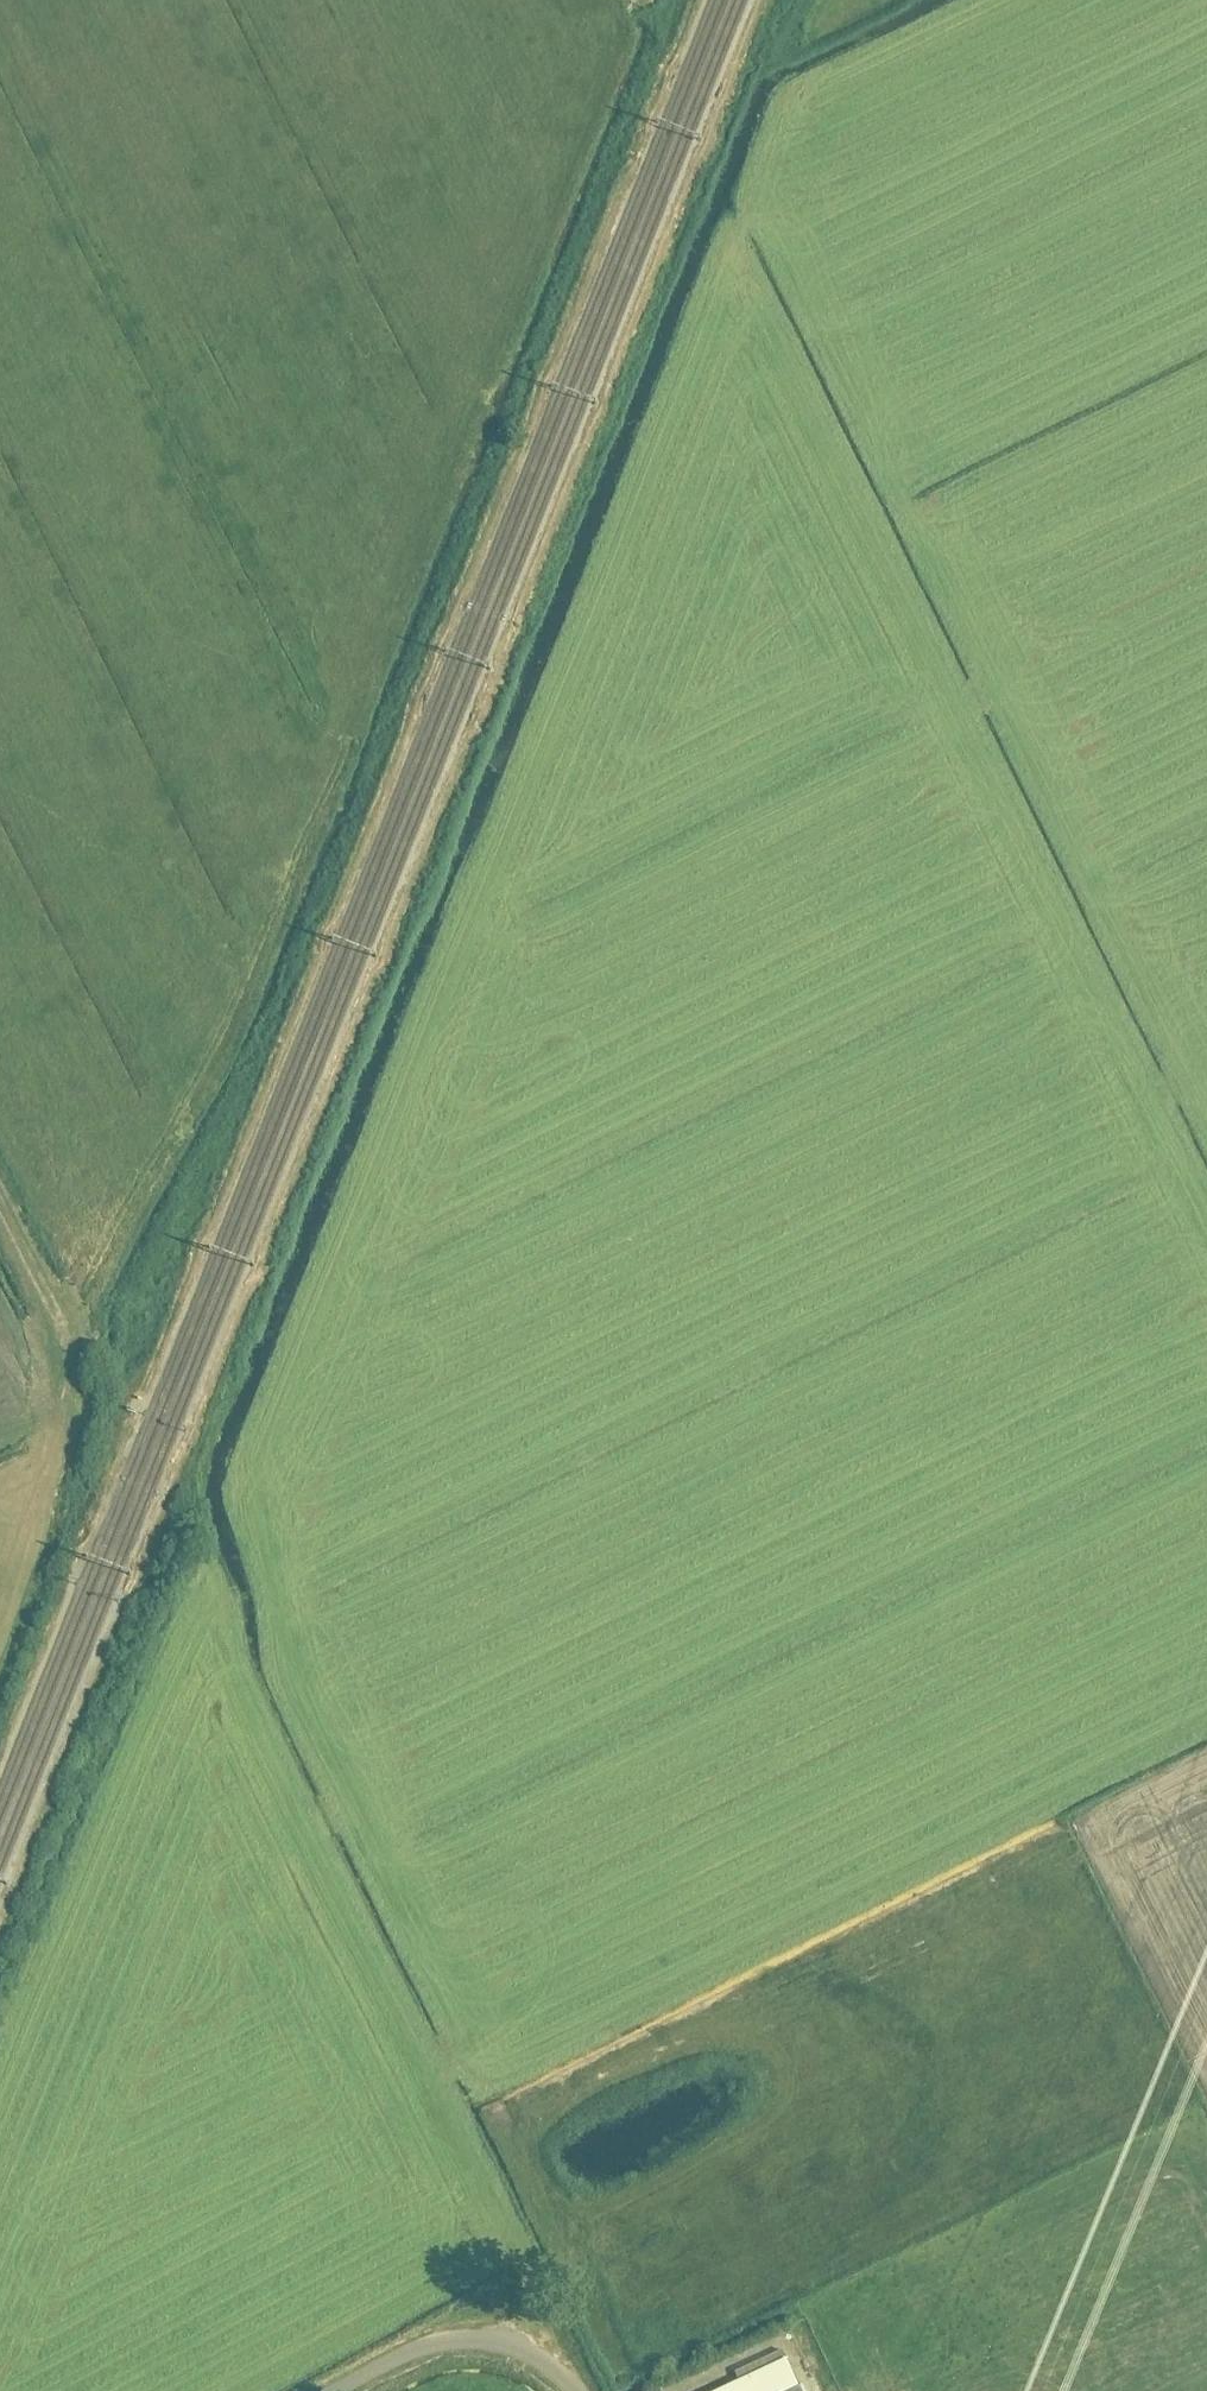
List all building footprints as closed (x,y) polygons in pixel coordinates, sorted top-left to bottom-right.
[(715,2390),(784,2390),(796,2385),(783,2359),(715,2390)]
